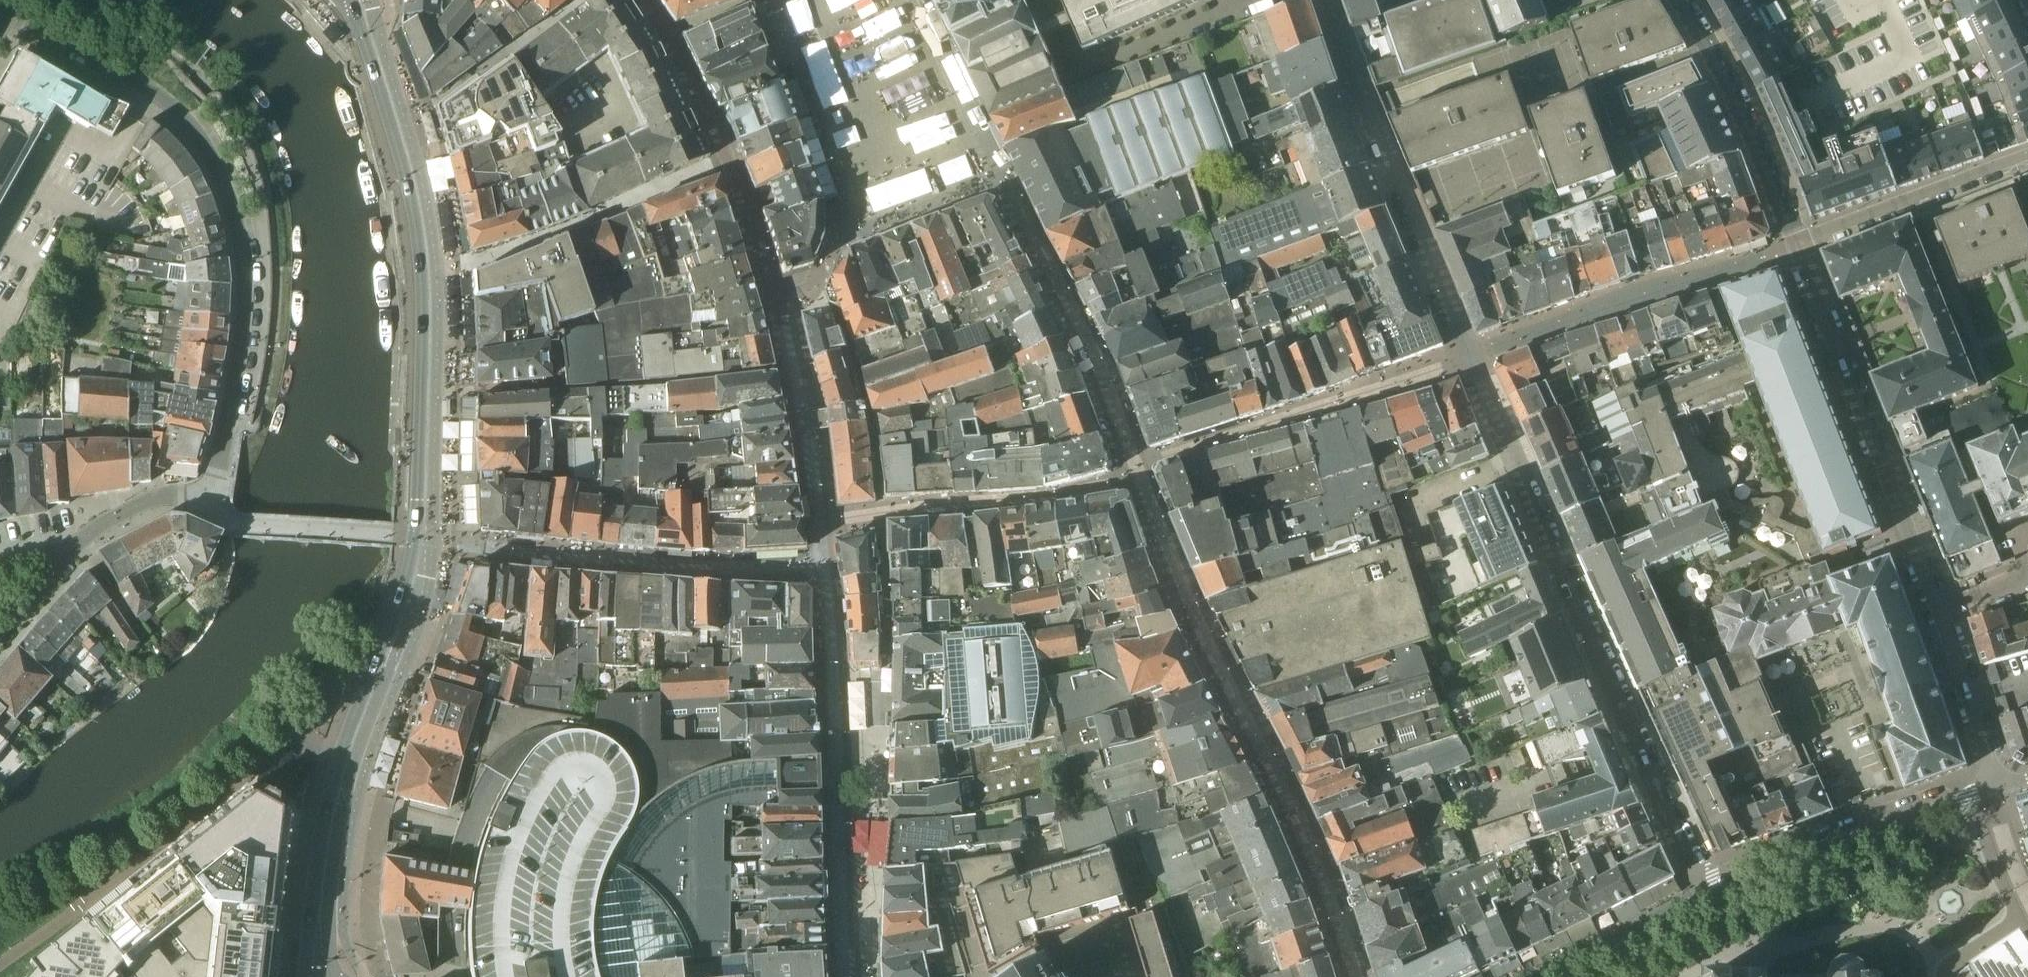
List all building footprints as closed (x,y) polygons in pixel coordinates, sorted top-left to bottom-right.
[(440,0),(404,0),(403,15),(421,15),(444,46),(451,39),(473,13),(477,9),(464,0),(455,0),(454,1),(442,15),(439,11),(440,0)] [(477,9),(485,0),(464,0),(477,9)] [(477,9),(473,13),(474,16),(475,15),(481,23),(490,33),(511,15),(513,17),(533,1),(533,0),(485,0),(477,9)] [(510,60),(538,102),(538,101),(539,102),(540,101),(540,100),(539,100),(537,96),(560,79),(603,47),(607,52),(608,54),(612,51),(644,122),(642,123),(647,133),(627,143),(645,183),(667,175),(667,176),(709,157),(699,133),(660,47),(659,45),(658,45),(648,30),(649,30),(644,22),(643,22),(629,0),(590,0),(583,6),(568,18),(510,60)] [(533,1),(547,17),(555,12),(569,0),(533,0),(533,1)] [(705,10),(702,0),(660,0),(676,22),(697,13),(705,10)] [(734,0),(702,0),(705,10),(734,0)] [(790,27),(846,16),(843,0),(824,0),(786,8),(790,27)] [(954,37),(956,36),(985,23),(986,23),(1012,10),(1011,6),(1008,0),(935,0),(954,37)] [(954,37),(972,72),(1045,39),(1040,27),(1039,27),(1028,0),(1026,0),(1011,6),(1012,10),(986,23),(985,23),(956,36),(954,37)] [(1069,15),(1040,27),(1045,39),(1073,26),(1077,34),(1084,52),(1087,50),(1201,0),(1062,0),(1069,15)] [(1325,41),(1311,0),(1305,0),(1256,19),(1262,35),(1263,34),(1269,49),(1267,50),(1272,61),(1275,60),(1325,41)] [(1355,29),(1384,19),(1378,0),(1344,0),(1355,29)] [(1483,0),(1432,0),(1385,16),(1398,52),(1374,60),(1375,63),(1368,66),(1373,79),(1376,86),(1378,86),(1405,77),(1406,77),(1498,45),(1483,0)] [(1572,26),(1473,62),(1483,85),(1462,93),(1459,85),(1446,90),(1448,96),(1436,100),(1436,102),(1392,118),(1391,116),(1389,116),(1413,174),(1415,173),(1434,215),(1551,170),(1561,197),(1617,177),(1607,149),(1615,146),(1610,132),(1609,132),(1609,133),(1604,135),(1599,122),(1598,123),(1588,94),(1592,83),(1620,73),(1622,76),(1635,71),(1634,70),(1647,65),(1646,64),(1688,49),(1688,48),(1659,0),(1646,0),(1572,26)] [(1504,37),(1549,21),(1540,0),(1491,0),(1504,37)] [(1713,6),(1725,28),(1757,10),(1751,0),(1724,0),(1713,6)] [(1970,2),(1976,14),(2006,0),(1969,0),(1970,2)] [(1976,14),(1980,24),(1986,35),(2019,19),(2009,0),(2006,0),(1976,14)] [(525,32),(547,17),(533,1),(513,17),(511,15),(490,33),(501,48),(525,32)] [(713,42),(755,23),(749,7),(748,7),(748,6),(746,7),(746,8),(705,26),(713,42)] [(1725,28),(1737,50),(1769,32),(1757,10),(1725,28)] [(421,72),(444,46),(421,15),(403,15),(402,26),(421,72)] [(1936,26),(1938,30),(1945,28),(1944,27),(1940,17),(1933,21),(1936,26)] [(1816,19),(1809,23),(1812,28),(1815,33),(1822,29),(1816,20),(1816,19)] [(1986,35),(1990,45),(1995,56),(2027,40),(2027,38),(2019,19),(1986,35)] [(501,48),(490,33),(481,23),(458,47),(451,39),(444,46),(421,72),(431,97),(490,55),(501,48)] [(724,53),(760,36),(755,23),(713,42),(714,46),(719,44),(724,53)] [(714,46),(713,42),(705,26),(682,36),(696,65),(718,56),(714,46)] [(1822,29),(1815,33),(1818,38),(1821,43),(1827,40),(1828,39),(1821,30),(1822,29)] [(1781,52),(1769,32),(1737,50),(1748,70),(1781,52)] [(724,68),(765,49),(760,36),(724,53),(718,56),(696,65),(702,79),(724,70),(724,68)] [(1945,47),(1948,51),(1955,49),(1954,49),(1950,38),(1950,40),(1943,42),(1945,47)] [(1045,39),(972,72),(984,95),(985,97),(987,101),(989,105),(992,112),(994,116),(996,119),(1065,89),(1064,86),(1063,85),(1062,82),(1059,73),(1059,72),(1056,64),(1056,63),(1049,46),(1045,39)] [(1995,56),(2004,76),(2027,66),(2027,40),(1995,56)] [(1325,41),(1275,60),(1272,61),(1263,65),(1273,96),(1289,91),(1293,103),(1294,103),(1340,85),(1325,41)] [(807,74),(819,100),(862,81),(854,63),(856,62),(847,43),(813,57),(818,69),(807,74)] [(730,81),(770,63),(765,49),(724,68),(724,70),(702,79),(709,91),(730,81)] [(1950,57),(1953,62),(1960,59),(1959,59),(1955,49),(1955,50),(1948,52),(1950,57)] [(1781,78),(1792,72),(1781,52),(1748,70),(1760,90),(1781,78)] [(126,114),(129,108),(120,104),(111,100),(101,97),(91,95),(23,56),(19,64),(14,61),(0,85),(0,93),(2,94),(0,98),(0,104),(7,108),(0,120),(0,126),(35,146),(55,110),(89,129),(91,125),(113,137),(126,114)] [(1164,90),(1175,86),(1164,57),(1153,61),(1164,90)] [(1647,187),(1679,176),(1741,153),(1726,121),(1730,119),(1724,104),(1719,106),(1710,86),(1709,86),(1707,83),(1696,62),(1696,61),(1695,59),(1693,59),(1616,90),(1617,91),(1618,91),(1629,119),(1661,107),(1671,129),(1662,133),(1661,132),(1632,145),(1647,187)] [(538,102),(510,60),(499,68),(478,82),(475,78),(435,109),(450,157),(474,149),(475,150),(486,146),(504,139),(524,130),(538,165),(550,160),(567,154),(568,153),(537,102),(538,102)] [(1140,61),(1090,80),(1065,89),(996,119),(1009,146),(1056,128),(1078,121),(1103,113),(1120,107),(1131,102),(1159,91),(1153,76),(1147,78),(1140,61)] [(738,100),(778,84),(770,63),(730,81),(738,100)] [(2004,76),(2010,88),(2013,97),(2027,91),(2027,66),(2004,76)] [(1806,68),(1795,73),(1798,80),(1799,80),(1802,78),(1809,75),(1806,69),(1806,68)] [(1960,77),(1963,83),(1970,80),(1969,80),(1965,70),(1964,71),(1958,73),(1960,77)] [(1795,73),(1782,80),(1785,87),(1794,82),(1798,80),(1795,73)] [(1009,146),(1027,184),(1050,232),(1074,221),(1128,197),(1172,179),(1187,173),(1237,154),(1234,146),(1212,84),(1208,74),(1175,86),(1164,90),(1159,91),(1131,102),(1120,107),(1103,113),(1078,121),(1056,128),(1009,146)] [(1251,121),(1234,75),(1212,84),(1234,146),(1250,140),(1244,124),(1251,121)] [(1809,75),(1802,78),(1805,85),(1807,89),(1814,86),(1809,76),(1809,75)] [(1953,77),(1943,82),(1944,85),(1946,89),(1955,84),(1956,84),(1952,78),(1953,77)] [(1790,100),(1787,93),(1785,87),(1782,80),(1781,78),(1760,90),(1814,219),(1897,190),(1885,154),(1877,134),(1846,145),(1850,155),(1844,157),(1838,141),(1826,146),(1827,147),(1814,152),(1790,100)] [(719,108),(738,100),(730,81),(709,91),(719,108)] [(1794,82),(1785,87),(1787,93),(1797,89),(1794,83),(1794,82)] [(793,123),(787,109),(778,84),(738,100),(719,108),(732,128),(738,144),(765,134),(793,123)] [(1303,123),(1306,132),(1309,139),(1353,122),(1340,85),(1294,103),(1293,103),(1266,115),(1274,134),(1303,123)] [(1932,86),(1922,91),(1924,94),(1925,98),(1935,93),(1936,93),(1931,87),(1932,86)] [(1797,89),(1787,93),(1790,100),(1800,95),(1800,96),(1797,90),(1797,89)] [(2013,97),(2017,108),(2021,119),(2027,116),(2027,91),(2013,97)] [(1972,105),(1974,111),(1981,108),(1980,108),(1977,97),(1976,98),(1970,100),(1972,105)] [(1902,101),(1891,106),(1894,113),(1904,108),(1905,108),(1901,101),(1902,101)] [(1891,106),(1880,111),(1883,115),(1884,118),(1894,113),(1891,106)] [(1975,116),(1978,121),(1985,119),(1984,118),(1981,108),(1980,109),(1974,111),(1975,116)] [(146,160),(169,136),(149,120),(126,160),(132,163),(140,155),(146,160)] [(1312,188),(1370,165),(1355,126),(1353,122),(1309,139),(1306,132),(1276,143),(1280,153),(1296,147),(1301,160),(1311,186),(1312,188)] [(772,154),(800,144),(793,123),(765,134),(772,154)] [(1976,135),(1975,135),(1970,123),(1949,131),(1962,166),(1984,158),(1976,135)] [(0,126),(0,208),(35,146),(0,126)] [(1993,129),(1983,134),(1984,136),(1985,140),(1994,135),(1996,136),(1992,130),(1993,129)] [(456,184),(460,199),(488,190),(496,187),(515,181),(541,173),(538,165),(524,130),(504,139),(486,146),(475,150),(474,149),(450,157),(451,162),(456,184)] [(1962,166),(1949,131),(1928,139),(1941,174),(1962,166)] [(745,165),(772,154),(765,134),(738,144),(745,165)] [(150,182),(186,153),(169,136),(146,160),(153,167),(146,177),(150,182)] [(1907,146),(1919,182),(1941,174),(1928,139),(1907,146)] [(645,183),(627,143),(595,157),(572,167),(571,163),(572,163),(571,162),(570,162),(574,174),(586,213),(588,212),(587,210),(645,183)] [(782,179),(809,169),(800,144),(772,154),(782,179)] [(1919,182),(1907,146),(1885,154),(1897,190),(1919,182)] [(170,190),(199,173),(186,153),(150,182),(154,187),(165,182),(170,190)] [(1746,167),(1741,153),(1679,176),(1684,189),(1717,177),(1746,167)] [(574,174),(570,162),(567,154),(550,160),(558,184),(520,198),(519,199),(520,203),(527,235),(586,213),(574,174)] [(769,184),(782,179),(772,154),(745,165),(755,190),(769,185),(769,184)] [(471,251),(527,235),(520,203),(519,199),(520,198),(558,184),(550,160),(538,165),(541,173),(515,181),(496,187),(501,205),(504,218),(466,229),(471,251)] [(794,212),(822,203),(838,197),(826,163),(809,169),(782,179),(794,210),(794,212)] [(1215,244),(1215,245),(1224,273),(1223,273),(1227,286),(1247,279),(1243,265),(1260,259),(1322,235),(1341,228),(1340,225),(1364,215),(1357,200),(1381,191),(1370,165),(1312,188),(1311,186),(1209,225),(1215,244)] [(1757,196),(1746,167),(1717,177),(1724,198),(1731,196),(1734,204),(1757,196)] [(210,195),(199,173),(170,190),(175,199),(165,206),(168,212),(210,195)] [(1717,177),(1684,189),(1679,176),(1647,187),(1646,182),(1639,185),(1639,186),(1632,189),(1636,201),(1638,209),(1640,215),(1656,210),(1661,225),(1678,220),(1678,221),(1695,215),(1692,208),(1715,202),(1724,198),(1717,177)] [(687,215),(725,200),(719,178),(685,190),(642,208),(643,209),(649,229),(687,215)] [(794,212),(794,210),(782,179),(769,184),(769,185),(777,207),(763,212),(763,213),(766,222),(794,212)] [(1051,234),(1068,265),(1120,245),(1157,231),(1185,220),(1185,221),(1188,220),(1187,219),(1172,179),(1128,197),(1074,221),(1050,232),(1049,232),(1050,234),(1051,234)] [(504,218),(501,205),(496,187),(488,190),(460,199),(466,229),(504,218)] [(1364,215),(1387,207),(1381,191),(1357,200),(1364,215)] [(1957,215),(1936,223),(1961,285),(2022,261),(2027,259),(2027,228),(2014,192),(1993,201),(1993,202),(1994,201),(1996,206),(1959,221),(1957,216),(1958,216),(1957,215)] [(186,227),(187,227),(217,217),(210,195),(168,212),(170,218),(182,216),(186,227)] [(1610,216),(1623,211),(1618,195),(1594,203),(1600,220),(1610,216)] [(1770,231),(1757,196),(1734,204),(1731,196),(1724,198),(1715,202),(1733,248),(1767,237),(1770,231)] [(1534,225),(1536,225),(1525,198),(1523,198),(1523,199),(1440,231),(1439,229),(1437,230),(1464,296),(1488,287),(1479,265),(1506,254),(1513,252),(1508,239),(1526,232),(1531,245),(1535,244),(1541,241),(1534,225)] [(1008,267),(1028,258),(999,202),(990,199),(979,203),(1008,267)] [(655,254),(733,226),(725,200),(687,215),(649,229),(643,209),(627,216),(644,259),(655,254)] [(1715,202),(1692,208),(1695,215),(1711,255),(1733,248),(1715,202)] [(808,266),(817,244),(820,237),(822,203),(794,212),(795,270),(808,266)] [(1013,277),(1008,267),(979,203),(959,211),(988,275),(970,283),(975,297),(991,290),(989,286),(998,282),(997,278),(1003,276),(1006,281),(1013,277)] [(1563,234),(1562,235),(1576,299),(1622,283),(1594,203),(1549,220),(1555,236),(1563,233),(1563,234)] [(1340,225),(1341,228),(1345,238),(1362,230),(1364,235),(1393,223),(1387,207),(1364,215),(1340,225)] [(1645,231),(1640,215),(1638,209),(1629,212),(1633,223),(1632,223),(1633,228),(1638,226),(1639,229),(1629,233),(1642,276),(1658,271),(1645,231)] [(1661,225),(1656,210),(1640,215),(1645,231),(1658,271),(1674,267),(1661,225)] [(942,217),(970,283),(988,275),(959,211),(942,217)] [(783,274),(795,270),(794,212),(766,222),(783,274)] [(644,259),(627,216),(626,214),(606,222),(623,267),(644,259)] [(1678,221),(1692,261),(1711,255),(1695,215),(1678,221)] [(1600,220),(1622,283),(1642,276),(1629,233),(1628,233),(1628,234),(1617,237),(1610,216),(1600,220)] [(184,254),(224,242),(217,217),(187,227),(190,240),(182,242),(171,239),(167,250),(182,254),(184,254)] [(986,322),(975,297),(970,283),(942,217),(915,227),(966,357),(988,350),(988,349),(995,346),(986,322)] [(1902,365),(1875,376),(1873,377),(1891,422),(1892,422),(1917,412),(1970,391),(1971,395),(1976,393),(1976,391),(1979,389),(1978,388),(1980,387),(1943,296),(1927,256),(1912,219),(1824,254),(1843,300),(1877,286),(1900,277),(1909,299),(1909,300),(1913,309),(1912,310),(1917,322),(1917,321),(1921,331),(1922,331),(1931,354),(1902,365)] [(1555,238),(1555,236),(1549,220),(1536,225),(1534,225),(1541,241),(1555,238)] [(1678,220),(1661,225),(1674,267),(1692,261),(1678,221),(1678,220)] [(606,222),(587,229),(600,263),(601,263),(610,260),(615,271),(622,268),(622,267),(623,267),(606,222)] [(1379,272),(1409,261),(1393,223),(1364,235),(1347,242),(1359,272),(1376,265),(1379,272)] [(697,256),(737,241),(733,226),(655,254),(659,267),(679,261),(697,256)] [(966,357),(915,227),(884,239),(909,299),(923,294),(951,363),(966,357)] [(600,263),(587,229),(567,235),(565,236),(565,237),(585,290),(586,290),(594,313),(614,307),(604,276),(605,275),(601,263),(600,263)] [(1163,246),(1157,231),(1120,245),(1068,265),(1080,285),(1114,272),(1115,274),(1129,267),(1130,270),(1149,263),(1152,271),(1177,261),(1176,260),(1172,248),(1166,245),(1163,246)] [(1576,299),(1562,235),(1563,234),(1563,233),(1555,236),(1555,238),(1541,241),(1535,244),(1554,307),(1576,299)] [(1278,270),(1328,251),(1322,235),(1260,259),(1270,290),(1272,296),(1279,315),(1294,308),(1295,308),(1326,294),(1347,285),(1356,281),(1353,275),(1352,271),(1351,270),(1349,269),(1348,269),(1340,273),(1338,268),(1331,271),(1327,273),(1324,264),(1282,281),(1278,270)] [(599,326),(594,313),(586,290),(585,290),(565,237),(472,275),(474,296),(474,300),(475,300),(475,299),(496,295),(495,294),(497,294),(498,295),(507,293),(507,292),(509,292),(509,293),(544,285),(559,331),(599,326)] [(951,363),(923,294),(909,299),(884,239),(855,251),(872,298),(888,300),(898,327),(899,326),(906,344),(925,336),(936,367),(951,363)] [(688,276),(742,257),(737,241),(697,256),(679,261),(659,267),(662,282),(688,276)] [(148,246),(146,260),(174,265),(185,267),(227,259),(225,243),(224,242),(184,254),(182,254),(167,250),(148,246)] [(1554,307),(1535,244),(1531,245),(1513,252),(1506,254),(1510,266),(1527,317),(1554,307)] [(1090,306),(1122,293),(1126,307),(1144,300),(1145,301),(1157,297),(1179,289),(1223,273),(1224,273),(1215,246),(1215,245),(1176,260),(1177,261),(1152,271),(1149,263),(1130,270),(1129,267),(1115,274),(1114,272),(1080,285),(1090,306)] [(891,350),(905,345),(906,344),(899,326),(898,327),(888,300),(872,298),(855,251),(846,254),(830,293),(834,306),(835,304),(846,309),(856,341),(863,361),(873,358),(891,350)] [(712,294),(750,282),(742,257),(688,276),(662,282),(659,267),(655,254),(644,259),(623,267),(622,267),(622,268),(615,271),(604,276),(614,307),(665,299),(688,294),(688,297),(694,296),(695,298),(712,292),(712,294)] [(1495,272),(1510,266),(1506,254),(1479,265),(1488,287),(1464,296),(1479,334),(1507,324),(1498,298),(1503,297),(1499,287),(1500,287),(1495,272)] [(1012,284),(1035,273),(1028,258),(1008,267),(1013,277),(1006,281),(1003,276),(997,278),(998,282),(989,286),(991,290),(975,297),(986,322),(1021,305),(1020,303),(1012,284)] [(174,265),(146,260),(140,259),(138,270),(144,271),(144,272),(153,273),(152,278),(189,283),(189,282),(230,285),(227,259),(185,267),(174,265)] [(1247,279),(1253,296),(1270,290),(1260,259),(1243,265),(1247,279)] [(1399,329),(1432,316),(1409,261),(1379,272),(1375,274),(1393,315),(1399,329)] [(1507,324),(1527,317),(1510,266),(1495,272),(1500,287),(1499,287),(1503,297),(1498,298),(1507,324)] [(1859,546),(1858,543),(1883,534),(1782,274),(1781,270),(1727,287),(1734,311),(1735,314),(1725,322),(1728,328),(1728,330),(1735,343),(1741,342),(1744,349),(1757,382),(1760,389),(1788,463),(1798,488),(1814,528),(1834,578),(1856,570),(1854,564),(1858,563),(1853,552),(1850,553),(1847,547),(1849,547),(1850,549),(1859,546)] [(1020,303),(1045,291),(1035,273),(1012,284),(1020,303)] [(1239,324),(1227,286),(1223,273),(1179,289),(1182,296),(1187,312),(1163,321),(1163,322),(1159,323),(1160,325),(1130,335),(1129,331),(1108,339),(1121,365),(1189,340),(1189,339),(1239,324)] [(1252,296),(1253,296),(1247,279),(1227,286),(1239,324),(1248,353),(1249,355),(1251,355),(1255,371),(1258,383),(1266,412),(1287,405),(1270,353),(1254,301),(1252,296)] [(229,302),(230,285),(189,282),(189,283),(187,298),(229,302)] [(599,326),(606,384),(644,381),(641,358),(640,339),(670,336),(669,327),(692,325),(760,317),(750,282),(712,294),(712,292),(695,298),(694,296),(688,297),(688,294),(665,299),(614,307),(594,313),(599,326)] [(505,350),(517,348),(517,347),(545,342),(544,338),(559,335),(559,331),(544,285),(509,293),(509,292),(507,292),(507,293),(498,295),(497,294),(495,294),(496,295),(475,299),(475,300),(474,300),(477,351),(477,354),(504,350),(505,350)] [(1362,318),(1357,306),(1347,285),(1326,294),(1335,319),(1337,323),(1336,323),(1338,328),(1339,328),(1340,330),(1359,377),(1379,369),(1360,319),(1362,318)] [(1723,330),(1728,328),(1725,322),(1735,314),(1734,311),(1727,287),(1708,293),(1723,330)] [(1017,325),(1053,309),(1045,291),(1020,303),(1021,305),(986,322),(995,346),(1008,341),(1004,331),(1017,325)] [(1097,319),(1126,307),(1122,293),(1090,306),(1097,319)] [(1708,293),(1682,302),(1694,337),(1692,338),(1698,355),(1735,343),(1728,330),(1728,328),(1723,330),(1708,293)] [(1309,398),(1329,390),(1309,344),(1306,336),(1310,334),(1308,330),(1335,319),(1326,294),(1295,308),(1294,308),(1293,308),(1279,315),(1285,335),(1309,398)] [(1144,300),(1126,307),(1097,319),(1097,320),(1098,319),(1108,339),(1129,331),(1130,335),(1160,325),(1159,323),(1163,322),(1163,321),(1187,312),(1182,296),(1160,304),(1157,297),(1145,301),(1144,300)] [(1309,398),(1285,335),(1279,315),(1272,296),(1254,301),(1270,353),(1287,405),(1309,398)] [(229,318),(229,302),(187,298),(185,313),(229,318)] [(1669,364),(1690,358),(1684,340),(1692,338),(1694,337),(1682,302),(1651,311),(1669,364)] [(836,320),(832,310),(832,309),(808,316),(819,362),(845,353),(844,349),(849,348),(842,326),(837,327),(836,323),(838,323),(837,319),(836,320)] [(1028,353),(1065,336),(1053,309),(1017,325),(1004,331),(1008,341),(995,346),(988,349),(988,350),(966,357),(951,363),(936,367),(933,369),(932,367),(870,389),(876,413),(912,404),(932,402),(933,416),(934,415),(949,411),(959,408),(953,390),(998,374),(1015,367),(1014,364),(1014,362),(1015,360),(1017,358),(1019,356),(1028,353)] [(229,318),(185,313),(167,311),(164,326),(181,330),(184,330),(227,335),(229,318)] [(1655,369),(1669,364),(1651,311),(1635,316),(1653,367),(1654,367),(1655,369)] [(1444,345),(1432,316),(1399,329),(1393,315),(1377,321),(1394,364),(1444,345)] [(1394,364),(1377,321),(1375,316),(1363,320),(1362,318),(1360,319),(1379,369),(1394,364)] [(1639,361),(1647,381),(1658,376),(1655,369),(1654,367),(1653,367),(1635,316),(1619,321),(1631,354),(1627,356),(1631,365),(1639,361)] [(716,344),(766,338),(760,317),(692,325),(669,327),(670,336),(715,332),(716,344)] [(1619,321),(1597,328),(1609,362),(1608,363),(1610,366),(1619,393),(1647,382),(1647,381),(1639,361),(1631,365),(1627,356),(1628,355),(1630,354),(1631,354),(1619,321)] [(1227,359),(1248,353),(1239,324),(1189,339),(1189,340),(1121,365),(1131,390),(1164,379),(1191,370),(1199,367),(1220,361),(1227,359)] [(225,349),(227,335),(184,330),(181,330),(164,326),(162,340),(179,344),(181,344),(225,349)] [(599,326),(559,331),(559,335),(561,334),(562,347),(565,370),(565,376),(566,383),(566,387),(589,385),(606,384),(599,326)] [(1583,377),(1610,366),(1608,363),(1609,362),(1597,328),(1566,337),(1582,377),(1583,377)] [(1340,330),(1309,344),(1329,390),(1359,377),(1340,330)] [(772,368),(766,338),(716,344),(715,332),(670,336),(640,339),(641,358),(644,381),(772,368)] [(549,372),(565,370),(562,347),(561,334),(559,335),(544,338),(545,342),(517,347),(517,348),(505,350),(504,350),(477,354),(477,364),(477,385),(543,380),(544,379),(545,379),(547,378),(548,377),(548,376),(549,375),(549,374),(549,373),(549,372)] [(933,369),(936,367),(925,336),(906,344),(905,345),(909,355),(866,371),(870,389),(932,367),(933,369)] [(1042,366),(1073,354),(1065,336),(1028,353),(1019,356),(1017,358),(1015,360),(1014,362),(1014,364),(1015,367),(1016,375),(1042,367),(1042,366)] [(1583,377),(1582,377),(1566,337),(1536,348),(1544,367),(1565,359),(1570,374),(1574,386),(1580,401),(1591,397),(1584,380),(1583,377)] [(223,362),(225,349),(181,344),(179,344),(162,340),(160,353),(178,356),(223,362)] [(1549,383),(1570,374),(1565,359),(1544,367),(1536,348),(1500,361),(1497,370),(1511,398),(1546,384),(1549,383)] [(1676,678),(1677,678),(1695,670),(1730,656),(1752,647),(1758,662),(1759,661),(1759,660),(1786,650),(1785,649),(1795,645),(1796,646),(1837,631),(1837,630),(1847,626),(1831,579),(1834,578),(1814,528),(1808,531),(1780,519),(1785,507),(1785,505),(1783,500),(1781,498),(1775,497),(1770,499),(1762,500),(1760,499),(1757,499),(1754,499),(1752,500),(1749,507),(1732,500),(1728,489),(1734,487),(1737,484),(1739,480),(1740,476),(1739,469),(1737,465),(1735,462),(1731,460),(1719,456),(1714,454),(1702,444),(1712,423),(1709,416),(1734,407),(1734,406),(1750,400),(1749,398),(1752,397),(1748,386),(1757,382),(1744,349),(1694,368),(1692,363),(1658,376),(1647,381),(1647,382),(1619,393),(1634,432),(1632,433),(1638,448),(1636,449),(1638,453),(1641,452),(1654,484),(1654,485),(1637,491),(1642,503),(1652,528),(1618,542),(1617,541),(1581,557),(1641,692),(1676,678)] [(108,359),(118,361),(120,352),(110,350),(108,359)] [(864,391),(859,375),(850,351),(845,353),(819,362),(826,385),(832,408),(866,403),(865,402),(862,392),(864,391)] [(178,356),(160,353),(154,352),(151,367),(175,371),(220,379),(222,362),(223,363),(223,362),(178,356)] [(1245,375),(1255,371),(1251,355),(1249,355),(1248,353),(1227,359),(1235,382),(1230,383),(1240,420),(1266,412),(1258,383),(1249,386),(1245,375)] [(1020,390),(1081,371),(1073,354),(1042,366),(1042,367),(1016,375),(1020,390)] [(104,358),(102,381),(120,383),(129,384),(131,363),(118,361),(108,359),(104,358)] [(1184,437),(1178,414),(1198,408),(1193,394),(1205,390),(1205,391),(1212,389),(1212,388),(1213,389),(1230,383),(1235,382),(1227,359),(1220,361),(1223,371),(1212,375),(1214,381),(1199,387),(1183,392),(1185,397),(1139,412),(1144,426),(1151,445),(1152,446),(1153,447),(1155,447),(1156,447),(1184,437)] [(1131,390),(1139,412),(1185,397),(1183,392),(1199,387),(1214,381),(1212,375),(1223,371),(1220,361),(1199,367),(1191,370),(1164,379),(1131,390)] [(1020,390),(1016,375),(1015,367),(998,374),(953,390),(959,408),(970,405),(970,407),(975,406),(977,405),(978,405),(977,404),(999,396),(1004,419),(1033,411),(1065,401),(1089,394),(1081,372),(1081,371),(1020,390)] [(129,427),(133,428),(138,428),(138,426),(141,427),(141,426),(152,426),(152,415),(164,417),(164,416),(169,417),(211,425),(216,405),(217,395),(220,379),(175,371),(174,379),(174,384),(162,383),(154,382),(154,386),(129,384),(128,392),(129,421),(129,427)] [(779,400),(774,375),(666,386),(603,390),(605,417),(636,414),(667,413),(667,412),(674,412),(722,409),(779,400)] [(129,421),(127,393),(120,393),(120,383),(102,381),(61,378),(61,394),(61,395),(61,415),(79,417),(85,417),(129,421)] [(1475,418),(1460,379),(1434,390),(1433,390),(1448,429),(1475,418)] [(1213,428),(1240,420),(1230,383),(1213,389),(1212,388),(1212,389),(1216,401),(1207,404),(1213,428)] [(1574,386),(1573,386),(1562,391),(1564,396),(1557,399),(1549,383),(1546,384),(1511,398),(1524,424),(1561,408),(1562,409),(1580,401),(1574,386)] [(549,420),(590,421),(588,390),(548,392),(518,395),(480,398),(477,398),(476,422),(522,421),(522,420),(549,420)] [(603,390),(589,390),(588,390),(590,421),(590,439),(593,465),(593,480),(576,478),(576,480),(576,483),(570,540),(600,543),(601,481),(601,446),(601,439),(600,417),(605,417),(603,390)] [(1418,394),(1442,457),(1458,452),(1448,429),(1433,390),(1418,394)] [(1093,425),(1100,424),(1089,394),(1065,401),(1033,411),(1004,419),(999,396),(977,404),(978,405),(977,405),(980,424),(980,427),(983,439),(1008,435),(1034,431),(1055,426),(1057,431),(1078,425),(1079,426),(1093,425)] [(1418,394),(1388,403),(1406,455),(1411,470),(1412,470),(1427,464),(1442,457),(1418,394)] [(675,427),(783,417),(779,400),(722,409),(674,412),(675,427)] [(949,411),(934,415),(933,416),(932,402),(912,404),(876,413),(881,432),(882,439),(913,434),(934,431),(950,430),(949,420),(950,420),(949,411)] [(836,427),(869,424),(869,423),(871,423),(866,403),(832,408),(836,427)] [(1388,403),(1362,410),(1370,448),(1378,478),(1377,479),(1383,493),(1387,492),(1387,494),(1417,483),(1412,470),(1411,470),(1406,455),(1388,403)] [(1184,437),(1213,428),(1207,404),(1198,408),(1178,414),(1184,437)] [(975,450),(970,407),(970,405),(959,408),(949,411),(950,420),(949,420),(950,430),(957,493),(980,493),(975,450)] [(975,406),(970,407),(975,450),(980,493),(1014,490),(1049,488),(1072,482),(1096,475),(1110,472),(1114,466),(1109,452),(1105,436),(1104,435),(1077,443),(1077,444),(1063,449),(1062,445),(1038,450),(1037,451),(1034,431),(1008,435),(983,439),(980,427),(980,424),(977,405),(975,406)] [(1561,408),(1524,424),(1544,470),(1582,454),(1576,441),(1599,432),(1594,421),(1581,427),(1578,421),(1569,425),(1562,409),(1561,408)] [(1392,507),(1387,494),(1387,492),(1383,493),(1377,479),(1378,478),(1370,448),(1362,410),(1343,416),(1307,425),(1318,464),(1328,496),(1322,498),(1328,515),(1334,532),(1357,525),(1355,521),(1392,507)] [(786,433),(783,417),(675,427),(674,412),(667,412),(667,413),(636,414),(637,429),(645,429),(646,447),(691,446),(725,441),(731,440),(740,437),(755,436),(755,437),(786,433)] [(2003,564),(1990,532),(1976,497),(1981,495),(1987,493),(2000,527),(2027,516),(2027,436),(2019,440),(2015,428),(1967,447),(1981,481),(1971,485),(1949,431),(1929,440),(1921,420),(1920,420),(1917,412),(1892,422),(1893,425),(1895,430),(1907,460),(1906,460),(1915,482),(1914,484),(1915,485),(1916,486),(1916,485),(1924,506),(1936,535),(1935,536),(1936,538),(1937,538),(1938,538),(1947,560),(1950,568),(1952,567),(1956,578),(1958,580),(1962,580),(2003,564)] [(208,437),(211,425),(169,417),(164,416),(164,417),(162,426),(207,437),(208,437)] [(1475,418),(1448,429),(1458,452),(1442,457),(1427,464),(1428,466),(1429,466),(1435,477),(1491,456),(1475,418)] [(65,437),(64,429),(64,420),(58,420),(43,420),(43,427),(42,446),(46,506),(69,504),(64,437),(65,437)] [(476,441),(551,440),(549,420),(522,420),(522,421),(476,422),(476,441)] [(844,506),(875,502),(877,502),(875,478),(879,478),(878,466),(877,453),(873,453),(872,442),(876,441),(875,436),(871,436),(869,424),(836,427),(838,445),(840,468),(843,497),(844,506)] [(1077,443),(1104,435),(1100,424),(1093,425),(1079,426),(1078,425),(1057,431),(1055,426),(1034,431),(1037,451),(1038,450),(1062,445),(1063,449),(1077,444),(1077,443)] [(1311,501),(1322,498),(1328,496),(1318,464),(1307,425),(1290,430),(1299,464),(1304,480),(1311,501)] [(207,437),(162,426),(160,426),(159,435),(170,437),(167,462),(199,465),(204,446),(207,437)] [(42,446),(43,427),(24,427),(25,446),(14,446),(16,517),(47,512),(46,506),(42,446)] [(129,431),(129,435),(130,435),(130,442),(130,469),(130,485),(131,484),(150,482),(150,469),(149,469),(151,453),(153,443),(153,434),(153,432),(138,431),(138,428),(133,428),(133,432),(129,431)] [(638,447),(646,447),(645,429),(637,429),(637,430),(627,431),(627,446),(624,446),(623,461),(622,492),(621,512),(618,532),(616,545),(654,548),(655,512),(654,512),(654,503),(638,502),(638,490),(638,447)] [(916,496),(957,493),(950,430),(934,431),(913,434),(882,439),(888,486),(883,487),(886,500),(916,496)] [(1311,501),(1304,480),(1299,464),(1290,430),(1268,437),(1274,462),(1289,507),(1311,501)] [(743,467),(791,462),(786,433),(755,437),(755,436),(740,437),(731,440),(725,441),(726,448),(731,448),(733,457),(743,460),(743,467)] [(170,437),(159,435),(153,434),(153,443),(151,453),(149,469),(150,469),(165,471),(166,462),(167,462),(170,437)] [(1270,513),(1289,507),(1274,462),(1268,437),(1250,441),(1258,473),(1270,513)] [(593,465),(590,439),(566,439),(566,475),(576,480),(576,478),(593,480),(593,465)] [(523,473),(553,475),(554,441),(551,440),(476,441),(478,461),(478,471),(502,473),(523,475),(523,473)] [(795,489),(791,462),(743,467),(743,460),(733,457),(731,448),(726,448),(725,441),(691,446),(646,447),(638,447),(638,490),(653,491),(653,492),(662,492),(662,494),(666,494),(676,494),(676,493),(690,493),(690,508),(691,508),(691,530),(692,530),(692,551),(709,551),(708,527),(707,506),(707,498),(707,494),(795,489)] [(1208,453),(1184,461),(1162,467),(1159,475),(1174,515),(1200,509),(1210,506),(1225,502),(1227,501),(1233,525),(1270,513),(1258,473),(1250,441),(1232,446),(1208,453)] [(130,442),(124,442),(108,442),(67,443),(72,497),(131,488),(131,484),(130,485),(130,469),(130,442)] [(16,517),(14,446),(0,447),(0,520),(16,517)] [(601,481),(600,543),(616,545),(618,532),(621,512),(622,492),(623,461),(614,461),(613,461),(613,446),(601,446),(601,481)] [(1602,505),(1637,491),(1654,484),(1641,452),(1638,453),(1616,462),(1626,484),(1602,493),(1598,492),(1582,454),(1544,470),(1564,517),(1600,500),(1602,505)] [(501,490),(502,473),(478,471),(479,475),(481,531),(502,533),(501,490)] [(523,485),(523,475),(502,473),(501,490),(502,533),(516,535),(522,485),(523,485)] [(552,481),(553,475),(523,473),(523,475),(523,485),(522,485),(516,535),(545,538),(552,481)] [(570,540),(576,483),(552,481),(545,538),(570,540)] [(1523,526),(1506,486),(1458,504),(1493,585),(1521,574),(1541,566),(1523,526)] [(743,553),(756,552),(756,551),(805,549),(800,520),(795,489),(707,494),(707,498),(707,506),(708,527),(743,528),(743,553)] [(654,548),(692,551),(692,530),(691,530),(691,508),(690,508),(690,493),(676,493),(676,494),(666,494),(662,494),(662,492),(653,492),(653,491),(638,490),(638,502),(654,503),(654,512),(655,512),(654,548)] [(1608,516),(1642,503),(1637,491),(1602,505),(1600,500),(1564,517),(1581,557),(1617,541),(1608,516)] [(1097,539),(1140,530),(1128,494),(1096,499),(1089,500),(1097,539)] [(1334,533),(1334,532),(1328,515),(1322,498),(1311,501),(1289,507),(1280,511),(1270,513),(1233,525),(1183,539),(1196,569),(1334,533)] [(1066,556),(1097,549),(1095,539),(1097,539),(1089,500),(1058,504),(1066,556)] [(1183,539),(1233,525),(1227,501),(1225,502),(1210,506),(1200,509),(1174,515),(1175,516),(1174,516),(1183,539)] [(1042,591),(1061,587),(1062,587),(1059,574),(1068,572),(1066,556),(1058,504),(1029,509),(1035,554),(1036,554),(1042,591)] [(1197,570),(1210,600),(1297,573),(1366,552),(1404,541),(1405,541),(1392,507),(1355,521),(1357,525),(1334,532),(1334,533),(1196,569),(1197,570)] [(1035,554),(1029,509),(1003,513),(1013,586),(1015,598),(1042,591),(1036,554),(1035,554)] [(972,627),(1006,625),(1006,626),(1018,625),(1014,598),(1015,598),(1013,586),(1003,513),(978,516),(967,517),(977,588),(968,590),(970,599),(961,599),(963,623),(963,629),(973,628),(972,627)] [(207,566),(207,565),(197,560),(179,552),(171,515),(121,541),(138,575),(173,557),(190,582),(198,574),(206,583),(217,573),(207,566)] [(207,565),(222,534),(186,517),(171,515),(179,552),(197,560),(207,565)] [(970,599),(968,590),(977,588),(967,517),(932,520),(936,570),(942,570),(943,600),(961,599),(970,599)] [(909,554),(909,571),(936,570),(932,520),(914,521),(915,554),(909,554)] [(892,522),(893,554),(893,555),(894,572),(909,571),(909,554),(915,554),(914,521),(892,522)] [(708,527),(709,551),(743,553),(743,528),(708,527)] [(1146,549),(1146,548),(1140,530),(1097,539),(1095,539),(1097,549),(1100,561),(1146,549)] [(848,586),(880,581),(879,575),(878,533),(840,541),(846,579),(848,586)] [(118,585),(138,575),(121,541),(98,553),(111,575),(118,585)] [(1408,553),(1404,541),(1366,552),(1297,573),(1210,600),(1210,601),(1211,601),(1243,663),(1259,693),(1258,693),(1258,694),(1332,672),(1332,671),(1415,645),(1435,640),(1414,575),(1413,569),(1407,553),(1408,553)] [(1407,553),(1413,569),(1443,559),(1437,543),(1408,553),(1407,553)] [(1089,587),(1154,568),(1146,549),(1100,561),(1076,568),(1078,583),(1082,602),(1065,606),(1061,587),(1042,591),(1015,598),(1014,598),(1018,625),(1033,624),(1035,634),(1069,628),(1079,609),(1093,606),(1089,587)] [(1894,562),(1892,558),(1889,558),(1856,570),(1834,578),(1831,579),(1847,626),(1849,630),(1860,626),(1875,666),(1867,669),(1879,702),(1886,699),(1896,725),(1875,732),(1879,743),(1889,739),(1907,789),(1907,790),(1968,767),(1939,686),(1933,669),(1929,658),(1923,643),(1894,562)] [(469,619),(483,620),(489,566),(474,565),(467,569),(450,616),(466,618),(466,619),(468,619),(467,620),(469,620),(469,619)] [(496,622),(502,623),(508,568),(489,566),(483,620),(496,622)] [(1512,639),(1562,615),(1553,594),(1541,566),(1521,574),(1526,586),(1515,591),(1487,605),(1494,620),(1461,635),(1471,657),(1486,651),(1511,638),(1512,639)] [(521,648),(528,570),(508,568),(502,623),(503,623),(503,633),(502,633),(499,643),(505,644),(520,647),(521,648)] [(1093,606),(1162,591),(1154,568),(1089,587),(1093,606)] [(571,716),(576,686),(575,686),(577,676),(577,665),(577,651),(558,650),(560,626),(554,625),(559,572),(528,570),(521,648),(520,647),(516,666),(529,672),(521,709),(570,716),(571,716)] [(943,600),(942,587),(942,570),(936,570),(909,571),(894,572),(895,602),(943,600)] [(98,639),(99,638),(102,635),(100,632),(106,627),(97,614),(99,612),(100,613),(112,604),(87,572),(65,595),(98,639)] [(578,611),(579,573),(577,573),(577,574),(559,572),(554,625),(560,626),(558,650),(577,651),(578,611)] [(578,611),(577,651),(577,665),(577,676),(575,686),(576,686),(586,688),(594,688),(595,682),(596,676),(596,666),(598,666),(600,575),(579,573),(578,611)] [(151,616),(146,609),(152,604),(138,575),(118,585),(129,604),(143,624),(147,620),(151,616)] [(615,667),(615,576),(600,575),(598,666),(596,666),(596,676),(595,682),(594,688),(596,689),(596,690),(614,690),(613,668),(613,667),(615,667)] [(639,608),(640,578),(615,576),(615,667),(613,667),(613,668),(625,668),(625,672),(633,672),(635,608),(639,608)] [(663,656),(662,579),(640,578),(639,608),(635,608),(633,672),(638,672),(653,673),(653,656),(663,656)] [(691,641),(690,581),(662,579),(663,656),(668,655),(669,657),(670,658),(671,658),(672,657),(674,656),(695,655),(694,641),(691,641)] [(717,583),(694,582),(690,581),(691,641),(694,641),(695,655),(674,656),(672,657),(671,658),(670,658),(669,657),(668,655),(663,656),(653,656),(653,673),(655,673),(659,673),(727,671),(730,667),(730,648),(729,634),(720,634),(719,623),(715,622),(715,607),(716,607),(717,583)] [(881,595),(880,584),(880,581),(848,586),(850,597),(851,604),(881,601),(881,595)] [(729,634),(728,584),(717,583),(716,607),(715,607),(715,622),(719,623),(720,634),(729,634)] [(1062,587),(1061,587),(1065,606),(1082,602),(1078,583),(1062,587)] [(785,631),(786,587),(728,584),(729,634),(730,648),(758,647),(758,648),(810,647),(809,630),(785,631)] [(805,587),(791,587),(786,587),(785,631),(809,630),(809,597),(809,592),(805,587)] [(1075,635),(1172,613),(1162,591),(1093,606),(1079,609),(1069,628),(1074,628),(1075,635)] [(49,614),(72,635),(73,635),(90,651),(100,640),(99,638),(98,639),(65,595),(49,614)] [(963,629),(963,623),(961,599),(943,600),(895,602),(896,640),(942,637),(942,636),(964,634),(963,629)] [(853,636),(854,642),(883,641),(883,637),(884,637),(884,634),(884,631),(883,631),(881,601),(851,604),(852,614),(853,636)] [(139,643),(129,628),(112,604),(100,613),(117,637),(127,651),(139,643)] [(1986,666),(1993,664),(1997,663),(2018,656),(2019,657),(2023,655),(2027,653),(2027,624),(2015,628),(2013,623),(2008,624),(2003,610),(1977,618),(1970,620),(1984,666),(1985,665),(1985,666),(1986,666)] [(1042,661),(1043,661),(1077,655),(1092,652),(1092,651),(1119,645),(1149,642),(1180,631),(1172,613),(1075,635),(1074,628),(1069,628),(1035,634),(1035,638),(1039,655),(1042,661)] [(57,653),(72,635),(49,614),(33,632),(57,653)] [(1538,702),(1590,681),(1562,615),(1512,639),(1538,702)] [(468,619),(466,619),(466,618),(450,616),(436,657),(436,658),(499,678),(503,659),(516,666),(520,647),(505,644),(499,643),(482,638),(465,634),(467,625),(469,620),(467,620),(468,619)] [(1035,638),(1035,634),(1033,624),(1018,625),(1006,626),(1006,625),(972,627),(973,628),(963,629),(964,634),(942,636),(942,637),(896,640),(897,658),(896,688),(896,691),(895,691),(895,708),(896,708),(896,726),(933,723),(935,748),(955,745),(958,752),(994,742),(996,751),(1048,739),(1042,711),(1056,709),(1057,709),(1052,693),(1052,692),(1053,691),(1049,679),(1043,661),(1042,661),(1039,655),(1035,638)] [(1092,652),(1097,669),(1049,679),(1053,691),(1079,685),(1080,686),(1115,676),(1191,651),(1180,631),(1149,642),(1119,645),(1092,651),(1092,652)] [(41,670),(42,669),(57,653),(33,632),(18,648),(41,670)] [(883,668),(883,658),(883,641),(854,642),(855,665),(861,671),(882,669),(883,668)] [(1357,695),(1429,674),(1430,674),(1421,649),(1415,645),(1332,671),(1332,672),(1258,694),(1272,720),(1357,695)] [(765,666),(810,665),(810,647),(758,648),(758,647),(730,648),(730,667),(748,665),(748,667),(765,666)] [(1751,841),(1739,814),(1732,800),(1740,796),(1740,795),(1751,790),(1775,779),(1783,775),(1794,770),(1804,765),(1791,734),(1784,719),(1792,715),(1789,707),(1783,695),(1775,698),(1769,682),(1768,681),(1766,681),(1758,662),(1752,647),(1730,656),(1695,670),(1677,678),(1676,678),(1641,692),(1659,730),(1670,756),(1682,781),(1689,796),(1715,852),(1717,851),(1717,852),(1715,853),(1716,854),(1751,841)] [(25,696),(31,701),(51,678),(42,669),(41,670),(18,648),(0,669),(6,675),(27,693),(25,696)] [(1079,685),(1053,691),(1052,692),(1052,693),(1057,709),(1056,709),(1060,727),(1157,703),(1207,683),(1191,651),(1115,676),(1080,686),(1079,685)] [(529,672),(516,666),(503,659),(499,678),(436,658),(428,684),(478,698),(479,699),(506,705),(521,709),(529,672)] [(97,659),(87,667),(97,680),(107,672),(97,659)] [(748,682),(748,667),(748,665),(730,667),(727,671),(727,683),(739,682),(748,682)] [(810,665),(765,666),(766,692),(766,693),(812,692),(810,665)] [(16,718),(31,701),(25,696),(27,693),(6,675),(0,669),(0,706),(15,719),(16,718)] [(739,682),(727,683),(727,671),(659,673),(660,701),(658,701),(659,743),(720,742),(814,737),(812,692),(766,693),(766,692),(739,692),(739,682)] [(1289,752),(1442,708),(1429,674),(1357,695),(1272,720),(1289,752)] [(1581,724),(1604,714),(1590,681),(1538,702),(1538,703),(1522,710),(1508,716),(1512,726),(1525,720),(1534,742),(1540,740),(1540,739),(1580,723),(1581,724)] [(1157,703),(1060,727),(1056,709),(1042,711),(1048,739),(1057,737),(1062,759),(1067,758),(1085,754),(1085,753),(1116,746),(1136,742),(1146,739),(1172,730),(1173,732),(1204,720),(1223,713),(1207,683),(1157,703)] [(473,720),(479,699),(478,698),(428,684),(421,705),(473,721),(473,720)] [(658,695),(614,696),(606,696),(606,703),(596,704),(594,720),(571,716),(570,716),(521,709),(506,705),(479,699),(473,720),(473,721),(421,705),(408,745),(461,759),(476,764),(462,813),(491,820),(482,845),(475,873),(471,898),(470,912),(469,925),(469,952),(542,948),(589,945),(589,946),(592,946),(591,936),(592,926),(591,923),(592,916),(593,907),(594,900),(595,897),(598,887),(600,878),(601,877),(604,868),(609,857),(613,850),(619,841),(621,838),(624,832),(630,825),(635,820),(637,817),(644,810),(651,804),(664,794),(669,791),(679,785),(689,780),(694,778),(710,772),(726,768),(732,767),(743,765),(754,763),(760,763),(776,763),(776,764),(777,764),(777,767),(808,766),(808,765),(814,761),(816,760),(816,756),(814,737),(720,742),(659,743),(658,701),(658,695)] [(5,739),(6,741),(21,723),(16,718),(15,719),(0,706),(0,736),(4,740),(5,739)] [(1354,750),(1447,719),(1442,708),(1289,752),(1290,754),(1291,753),(1299,771),(1354,750)] [(2001,718),(2015,761),(2022,766),(2023,765),(2027,764),(2027,711),(2001,718)] [(1165,753),(1233,733),(1223,713),(1204,720),(1173,732),(1172,730),(1146,739),(1136,742),(1116,746),(1122,766),(1165,753)] [(1641,804),(1631,781),(1625,768),(1626,768),(1620,755),(1620,753),(1619,753),(1613,739),(1614,739),(1604,714),(1581,724),(1580,723),(1540,739),(1540,740),(1534,742),(1545,769),(1548,768),(1556,791),(1534,798),(1547,836),(1571,828),(1586,823),(1586,822),(1641,804)] [(1383,760),(1403,754),(1409,752),(1454,737),(1447,719),(1354,750),(1299,771),(1307,788),(1360,768),(1383,760)] [(922,749),(935,748),(933,723),(896,726),(895,751),(922,749)] [(1085,753),(1085,754),(1102,807),(1249,764),(1233,733),(1165,753),(1122,766),(1116,746),(1085,753)] [(1389,778),(1388,777),(1431,761),(1446,756),(1447,755),(1465,748),(1460,735),(1454,737),(1409,752),(1403,754),(1383,760),(1360,768),(1307,788),(1315,806),(1367,787),(1366,786),(1389,778)] [(8,743),(4,740),(0,736),(0,753),(8,743)] [(987,776),(1062,759),(1057,737),(1048,739),(996,751),(994,742),(958,752),(955,745),(935,748),(922,749),(895,751),(893,786),(951,781),(987,776)] [(447,809),(461,759),(408,745),(395,796),(447,809)] [(1446,756),(1431,761),(1388,777),(1389,778),(1366,786),(1367,787),(1315,806),(1322,822),(1351,811),(1373,803),(1381,800),(1380,797),(1432,777),(1436,775),(1472,761),(1465,748),(1447,755),(1446,756)] [(1516,771),(1529,770),(1520,748),(1509,753),(1516,771)] [(951,781),(893,786),(894,823),(944,819),(964,815),(965,817),(984,812),(984,809),(1055,792),(1050,771),(1065,768),(1062,759),(987,776),(951,781)] [(753,974),(746,975),(745,954),(729,956),(689,960),(689,959),(690,959),(680,935),(668,913),(666,911),(650,893),(628,875),(638,855),(652,837),(668,821),(687,808),(689,808),(707,798),(729,792),(752,788),(777,788),(777,786),(778,786),(777,783),(809,782),(809,783),(814,787),(817,787),(817,783),(817,764),(816,760),(814,761),(808,765),(808,766),(777,767),(777,764),(776,764),(776,763),(760,763),(754,763),(743,765),(732,767),(726,768),(710,772),(694,778),(689,780),(679,785),(669,791),(664,794),(651,804),(644,810),(637,817),(635,820),(630,825),(624,832),(621,838),(619,841),(613,850),(609,857),(604,868),(601,877),(600,878),(598,887),(595,897),(594,900),(593,907),(592,916),(592,926),(591,936),(592,946),(589,946),(589,945),(542,948),(544,962),(546,973),(547,976),(561,976),(560,968),(610,967),(611,976),(637,976),(636,965),(680,960),(682,976),(753,976),(753,974)] [(1267,797),(1249,764),(1102,807),(1059,819),(1066,853),(1067,857),(1070,856),(1070,855),(1120,841),(1129,869),(1142,864),(1133,838),(1139,836),(1213,817),(1253,802),(1267,797)] [(1832,811),(1833,811),(1814,767),(1797,775),(1794,770),(1783,775),(1775,779),(1778,785),(1783,798),(1796,825),(1815,818),(1832,811)] [(1406,813),(1442,800),(1432,777),(1380,797),(1381,800),(1373,803),(1351,811),(1322,822),(1331,841),(1406,813)] [(1770,834),(1796,825),(1783,798),(1778,785),(1775,779),(1751,790),(1770,834)] [(818,792),(817,787),(814,787),(809,783),(809,782),(777,783),(778,786),(777,786),(777,788),(752,788),(729,792),(707,798),(689,808),(732,808),(776,809),(779,809),(818,809),(818,808),(818,792)] [(289,816),(277,809),(278,799),(275,797),(277,794),(269,789),(267,793),(264,791),(256,798),(244,791),(87,917),(134,976),(271,976),(289,816)] [(1751,841),(1770,834),(1751,790),(1740,795),(1740,796),(1732,800),(1739,814),(1751,841)] [(1060,814),(1055,792),(984,809),(984,812),(965,817),(964,815),(944,819),(894,823),(893,823),(890,854),(918,853),(942,851),(955,850),(1024,841),(1028,836),(1026,820),(1060,814)] [(1189,891),(1206,884),(1200,867),(1206,853),(1278,823),(1267,797),(1253,802),(1213,817),(1139,836),(1166,901),(1189,891)] [(1418,843),(1455,830),(1442,800),(1406,813),(1331,841),(1342,867),(1343,868),(1418,843)] [(1576,841),(1591,835),(1594,843),(1605,839),(1619,833),(1619,832),(1649,821),(1641,804),(1586,822),(1586,823),(1571,828),(1576,841)] [(732,822),(732,808),(689,808),(687,808),(668,821),(652,837),(638,855),(628,875),(650,893),(666,911),(729,906),(729,904),(729,882),(729,865),(729,863),(723,863),(724,831),(724,822),(732,822)] [(737,823),(737,827),(737,829),(819,827),(818,809),(779,809),(776,809),(732,808),(732,822),(737,823)] [(1500,860),(1515,854),(1513,848),(1530,842),(1533,841),(1524,813),(1472,830),(1483,856),(1494,852),(1498,860),(1500,860)] [(1628,853),(1658,842),(1649,821),(1619,832),(1619,833),(1605,839),(1611,852),(1624,846),(1628,853)] [(1200,867),(1206,884),(1289,849),(1278,823),(1206,853),(1200,867)] [(761,856),(761,862),(820,859),(819,827),(737,829),(737,827),(731,828),(731,839),(731,856),(761,856)] [(394,831),(392,842),(417,846),(419,835),(394,831)] [(1624,879),(1611,852),(1605,839),(1594,843),(1586,847),(1590,856),(1600,880),(1598,881),(1613,908),(1633,897),(1624,879)] [(1520,852),(1530,878),(1543,873),(1530,842),(1513,848),(1515,854),(1520,852)] [(1624,879),(1667,860),(1658,842),(1628,853),(1624,846),(1611,852),(1624,879)] [(1397,879),(1398,881),(1427,871),(1418,843),(1343,868),(1352,895),(1397,879)] [(1289,849),(1206,884),(1189,891),(1193,903),(1205,898),(1211,912),(1216,910),(1299,875),(1289,849)] [(966,976),(1183,976),(1163,911),(1151,914),(1139,873),(1122,878),(1114,851),(1069,865),(1032,875),(1026,855),(1026,854),(959,863),(963,878),(946,884),(946,883),(930,888),(929,887),(928,887),(927,867),(919,867),(919,863),(918,853),(890,854),(889,864),(888,869),(889,869),(889,873),(885,962),(886,976),(958,976),(965,975),(966,976)] [(1505,871),(1515,897),(1535,946),(1552,938),(1533,893),(1536,892),(1533,885),(1530,878),(1520,852),(1515,854),(1500,860),(1505,871)] [(1593,918),(1613,908),(1598,881),(1600,880),(1590,856),(1571,864),(1593,918)] [(475,873),(386,858),(384,858),(380,917),(380,919),(381,919),(415,920),(416,921),(416,918),(417,918),(435,919),(438,919),(439,908),(440,908),(440,906),(470,912),(471,898),(475,873)] [(820,877),(820,859),(761,862),(759,862),(759,863),(729,865),(729,882),(820,877)] [(1515,897),(1505,871),(1500,860),(1498,860),(1433,887),(1444,916),(1459,910),(1464,923),(1469,933),(1475,930),(1492,967),(1518,955),(1495,905),(1500,903),(1515,897)] [(1674,876),(1671,869),(1667,860),(1624,879),(1633,897),(1674,876)] [(1566,931),(1593,918),(1571,864),(1564,867),(1569,881),(1550,890),(1549,891),(1566,931)] [(1310,899),(1299,875),(1216,910),(1228,937),(1230,937),(1230,936),(1276,913),(1311,900),(1310,899)] [(744,903),(744,904),(820,900),(820,899),(821,899),(820,877),(729,882),(729,904),(744,903)] [(1403,894),(1398,881),(1397,879),(1352,895),(1357,911),(1403,894)] [(1549,891),(1550,890),(1546,879),(1533,885),(1536,892),(1533,893),(1552,938),(1566,931),(1549,891)] [(1432,887),(1430,882),(1429,881),(1406,891),(1406,892),(1403,894),(1357,911),(1370,948),(1369,948),(1369,949),(1419,928),(1436,921),(1440,932),(1441,931),(1442,932),(1443,932),(1444,933),(1446,940),(1454,936),(1451,928),(1464,923),(1459,910),(1444,916),(1433,887),(1432,887)] [(1518,955),(1535,946),(1515,897),(1500,903),(1495,905),(1518,955)] [(745,954),(751,954),(747,929),(821,925),(820,900),(744,904),(737,905),(738,914),(734,914),(735,929),(729,929),(729,956),(745,954)] [(1230,937),(1236,956),(1319,923),(1311,900),(1276,913),(1230,936),(1230,937)] [(729,956),(729,929),(729,906),(666,911),(668,913),(680,935),(690,959),(689,959),(689,960),(729,956)] [(87,917),(29,960),(36,967),(27,976),(134,976),(87,917)] [(434,928),(435,919),(417,918),(417,925),(418,927),(434,928)] [(394,976),(429,973),(419,935),(418,927),(417,925),(416,921),(415,920),(381,919),(380,919),(394,976)] [(1445,940),(1446,940),(1444,933),(1443,932),(1442,932),(1441,931),(1440,932),(1436,921),(1419,928),(1369,949),(1378,975),(1426,952),(1427,954),(1447,945),(1445,940)] [(1329,956),(1319,923),(1236,956),(1244,976),(1268,976),(1329,956)] [(1492,967),(1475,930),(1469,933),(1464,923),(1451,928),(1454,936),(1446,940),(1445,940),(1447,945),(1427,954),(1426,952),(1378,975),(1379,976),(1380,976),(1472,976),(1492,967)] [(751,954),(822,949),(821,925),(747,929),(751,954)] [(2022,934),(1989,956),(2003,976),(2027,976),(2027,943),(2022,934)] [(546,973),(544,962),(542,948),(469,952),(470,965),(472,976),(547,976),(546,973)] [(822,949),(751,954),(745,954),(746,975),(753,974),(753,976),(824,976),(822,949)] [(1329,956),(1268,976),(1336,976),(1329,956)] [(1989,956),(1968,969),(1964,972),(1961,975),(1960,976),(2003,976),(1989,956)] [(1885,975),(1869,976),(1868,974),(1867,975),(1865,966),(1866,966),(1865,964),(1864,963),(1863,964),(1856,959),(1857,959),(1855,958),(1854,958),(1854,959),(1845,959),(1845,958),(1843,958),(1842,959),(1843,960),(1835,965),(1834,966),(1833,967),(1834,967),(1832,975),(1831,975),(1831,976),(1820,976),(1885,976),(1885,975)] [(680,960),(636,965),(637,976),(682,976),(680,960)] [(610,967),(560,968),(561,976),(611,976),(610,967)]
